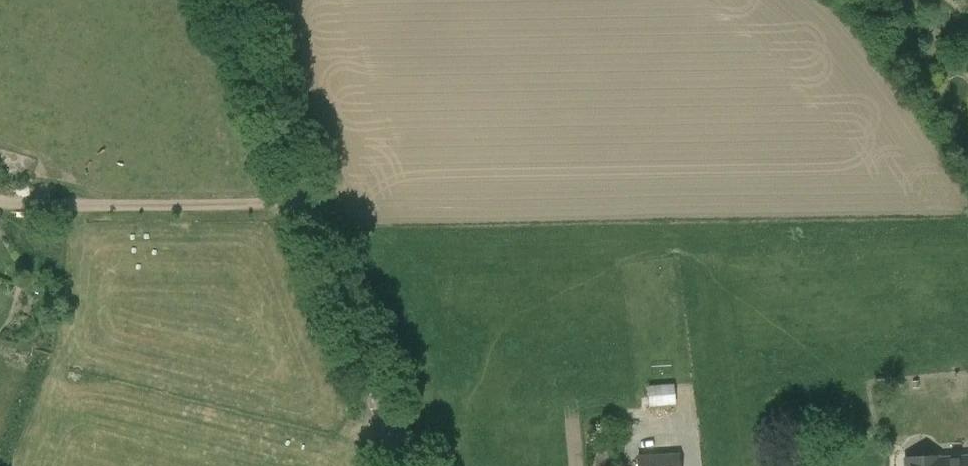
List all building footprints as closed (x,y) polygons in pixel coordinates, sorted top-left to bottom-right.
[(675,382),(648,384),(650,404),(676,403),(675,382)] [(678,454),(638,456),(638,465),(678,465),(678,454)] [(938,457),(905,459),(906,465),(967,465),(967,457),(938,459),(938,457)]
